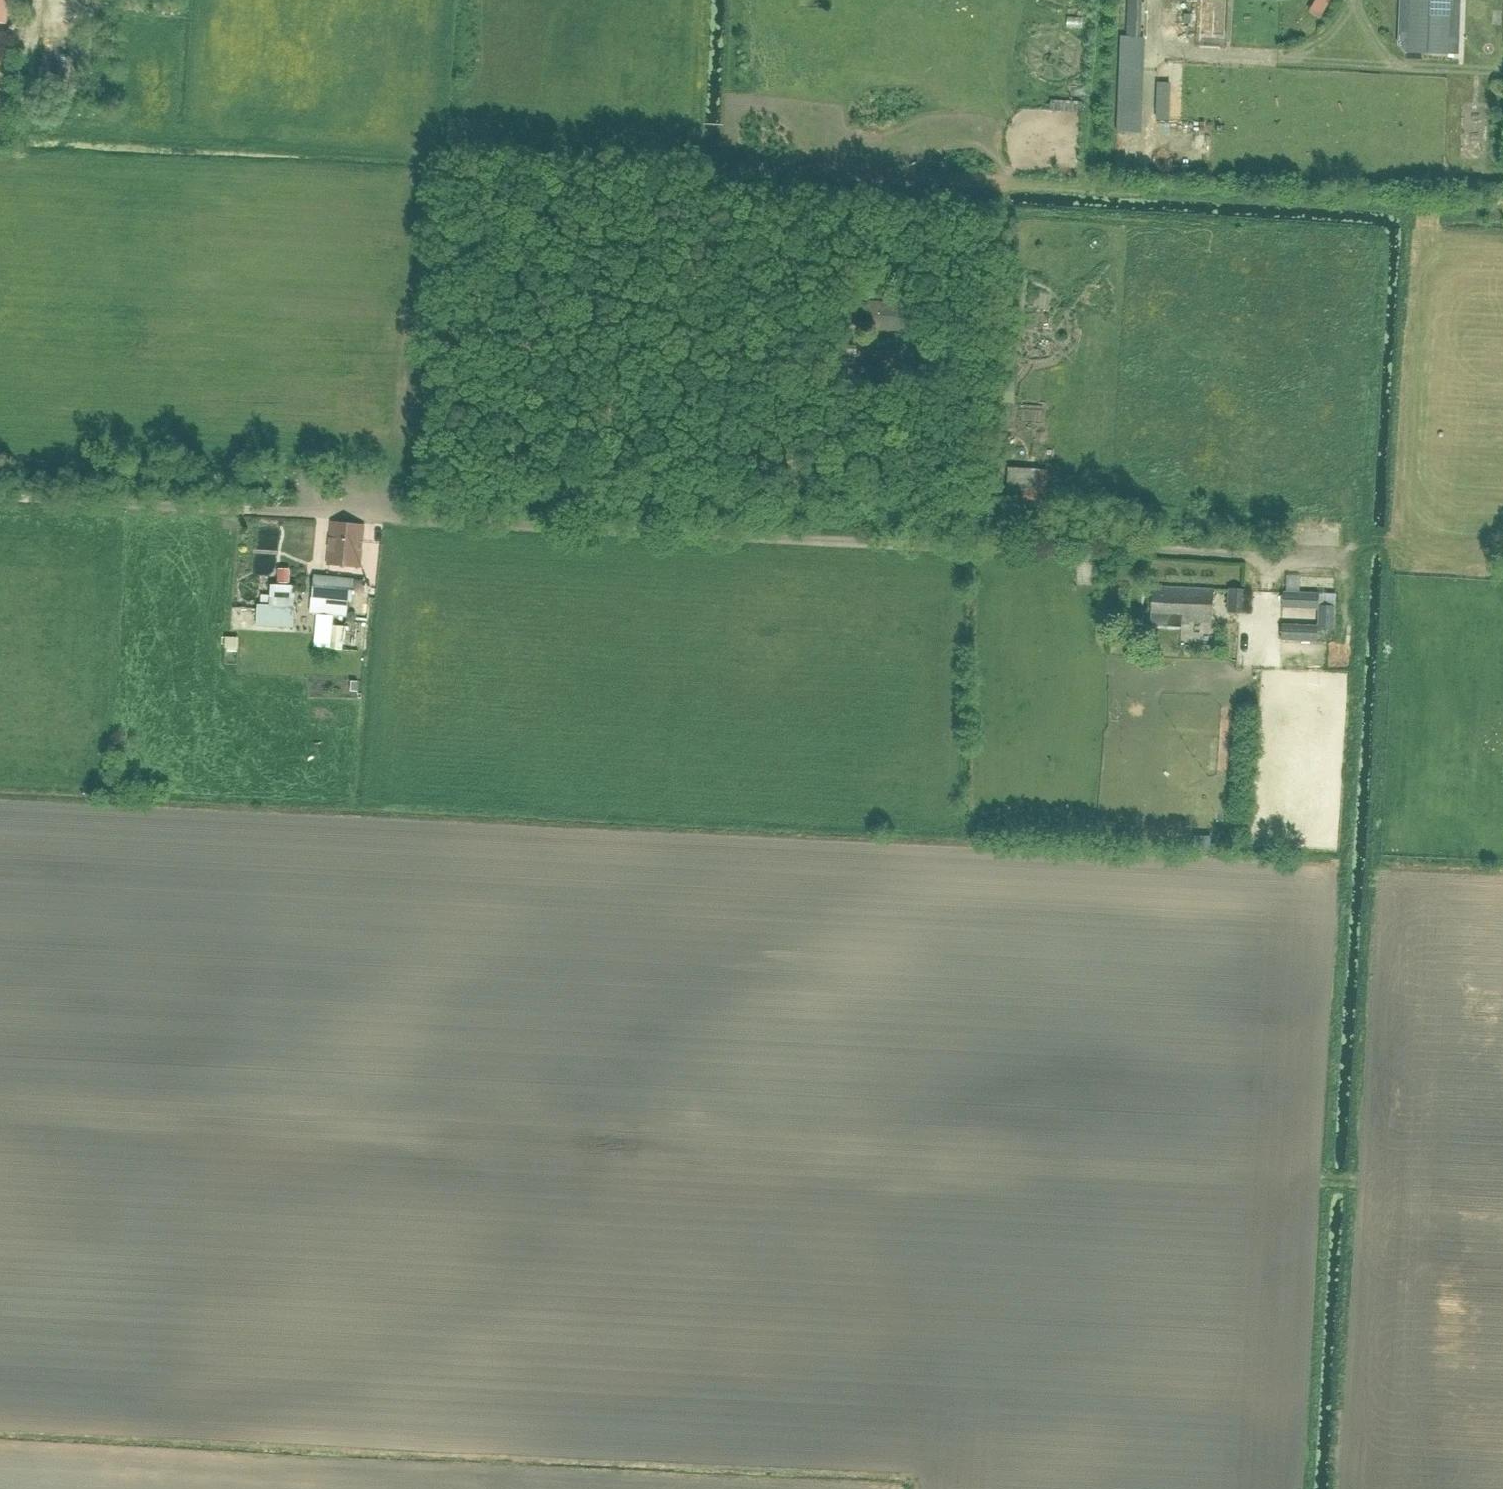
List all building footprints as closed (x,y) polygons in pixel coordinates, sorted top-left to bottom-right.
[(7,24),(9,0),(0,0),(0,23),(7,24)] [(1137,37),(1138,0),(1128,0),(1127,37),(1137,37)] [(1449,40),(1450,0),(1409,0),(1407,52),(1448,54),(1457,54),(1458,41),(1449,40)] [(1146,79),(1147,104),(1167,104),(1167,78),(1146,79)] [(906,329),(907,305),(868,303),(867,328),(906,329)] [(839,345),(839,357),(847,358),(847,346),(839,345)] [(329,564),(360,567),(364,525),(333,522),(329,564)] [(314,575),(312,597),(352,601),(354,579),(314,575)] [(1153,587),(1151,624),(1181,626),(1181,621),(1212,622),(1214,590),(1153,587)] [(1227,613),(1244,614),(1245,589),(1228,588),(1227,613)] [(1282,604),(1318,605),(1319,593),(1283,592),(1282,604)] [(257,605),(256,626),(294,627),(294,606),(257,605)] [(1322,605),(1321,629),(1333,630),(1334,606),(1322,605)] [(344,626),(331,626),(330,649),(342,649),(344,626)] [(1317,641),(1317,629),(1282,628),(1281,640),(1317,641)]
